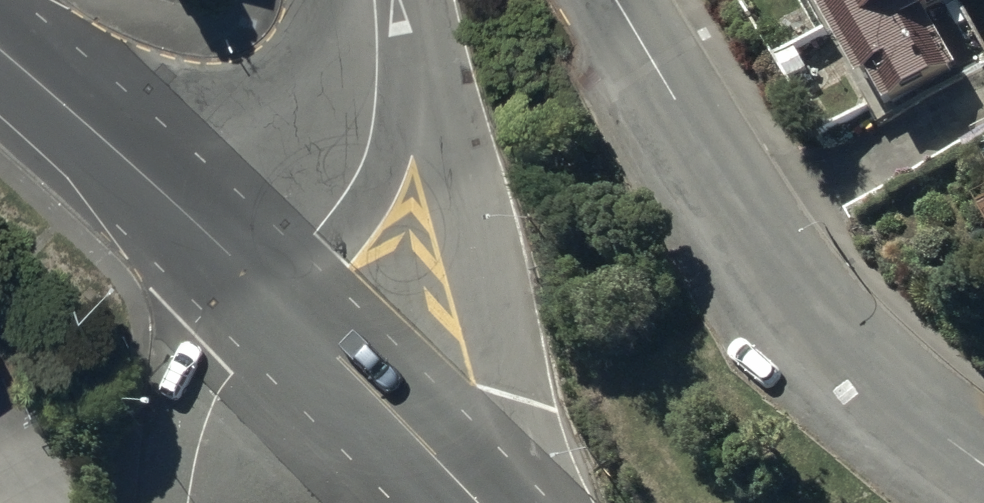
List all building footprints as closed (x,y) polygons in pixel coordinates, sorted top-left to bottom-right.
[(863,94),(874,88),(890,115),(962,74),(934,24),(975,0),(809,0),(863,94)]
